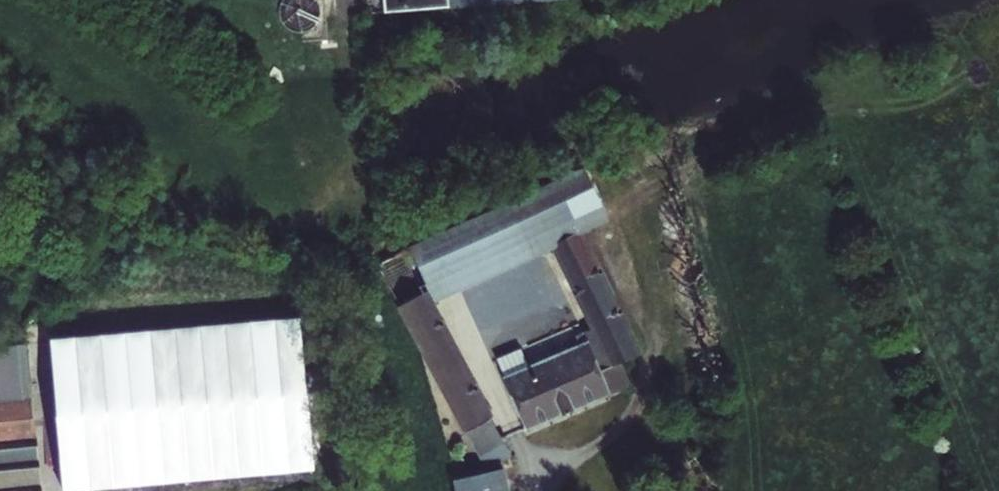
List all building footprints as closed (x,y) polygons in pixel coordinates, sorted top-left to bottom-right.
[(447,0),(383,0),(384,10),(447,5),(447,0)] [(435,309),(558,253),(555,248),(583,235),(584,237),(609,224),(599,203),(586,175),(414,253),(432,288),(426,291),(435,309)] [(531,434),(612,400),(602,378),(624,367),(642,359),(584,237),(583,235),(555,248),(558,253),(595,333),(578,342),(582,351),(533,373),(524,355),(499,365),(531,434)] [(200,264),(147,268),(168,454),(284,440),(273,345),(211,352),(209,341),(281,334),(282,338),(295,337),(293,319),(279,320),(280,324),(208,332),(200,264)] [(507,446),(435,309),(426,291),(399,303),(481,460),(507,446)] [(0,350),(0,490),(43,490),(39,441),(37,422),(29,347),(0,350)] [(634,389),(624,367),(602,378),(612,400),(634,389)] [(37,422),(39,441),(50,440),(47,420),(37,422)] [(490,476),(516,463),(507,446),(481,460),(490,476)] [(474,483),(476,490),(517,490),(514,476),(474,483)]
